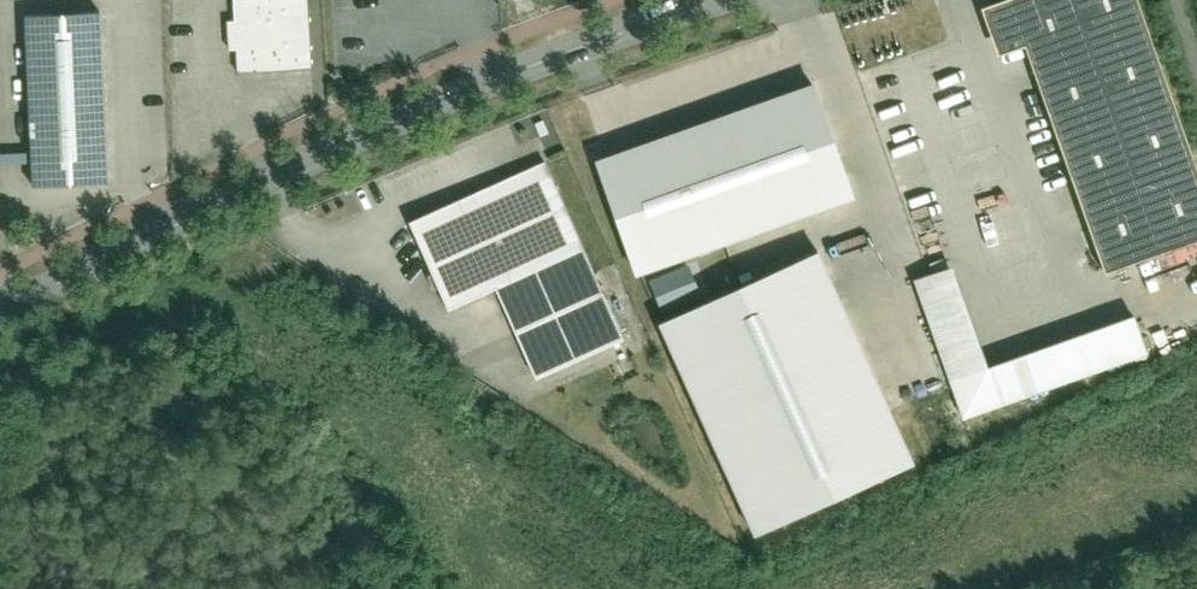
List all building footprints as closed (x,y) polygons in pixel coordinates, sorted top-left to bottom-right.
[(230,74),(312,71),(309,0),(227,0),(230,74)] [(1106,268),(1196,238),(1196,154),(1145,0),(986,0),(1001,43),(1027,34),(1106,268)] [(108,190),(104,18),(24,20),(28,192),(108,190)] [(854,210),(816,101),(604,176),(643,285),(854,210)] [(549,171),(410,234),(449,321),(498,299),(540,394),(631,353),(549,171)] [(915,476),(821,269),(664,339),(758,547),(915,476)] [(954,273),(910,288),(961,425),(1151,358),(1136,314),(989,365),(954,273)]
